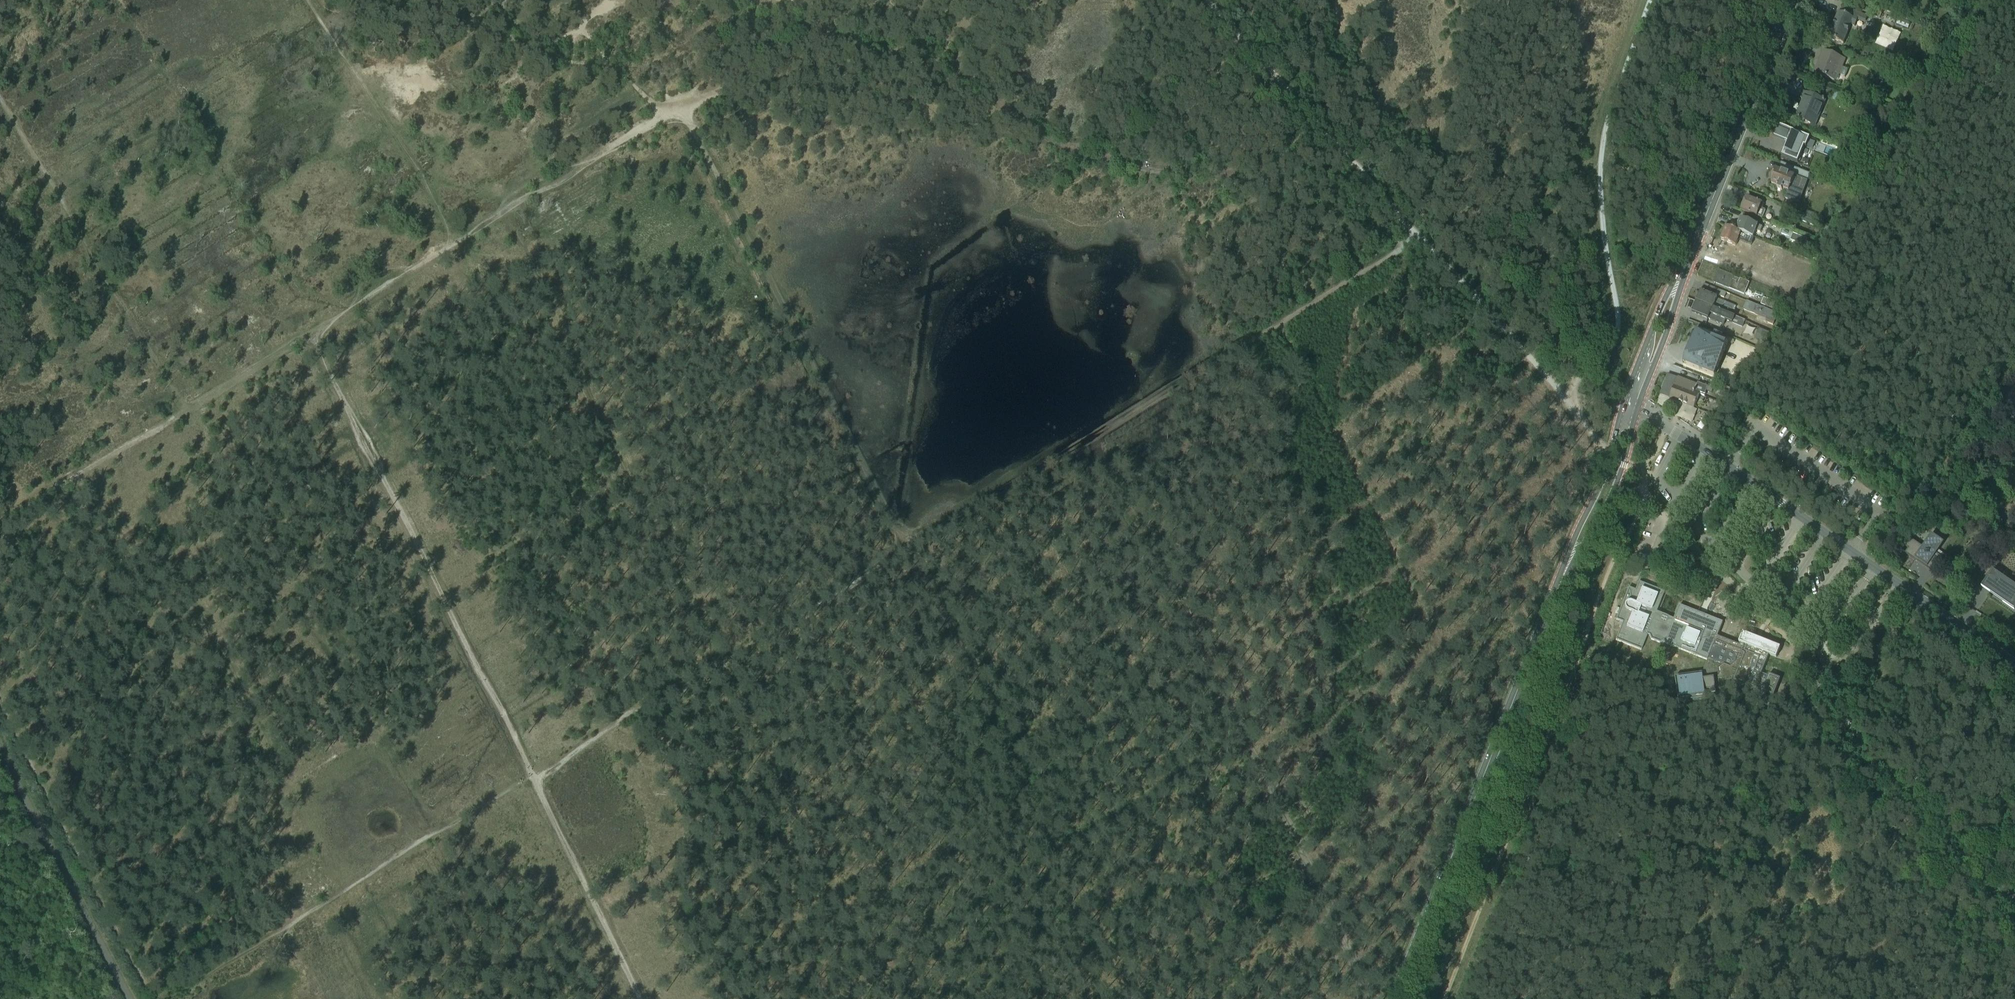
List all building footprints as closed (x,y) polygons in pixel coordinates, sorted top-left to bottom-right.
[(1826,36),(1841,42),(1851,16),(1836,10),(1826,36)] [(1812,71),(1835,79),(1843,58),(1821,49),(1812,71)] [(1792,117),(1812,125),(1823,100),(1802,91),(1792,117)] [(1776,153),(1794,160),(1804,136),(1773,124),(1769,135),(1781,140),(1776,153)] [(1764,183),(1785,190),(1790,175),(1769,168),(1764,183)] [(1735,208),(1758,216),(1763,203),(1740,195),(1735,208)] [(1723,213),(1726,226),(1738,231),(1749,235),(1753,224),(1723,213)] [(1721,239),(1733,246),(1738,231),(1726,226),(1721,239)] [(1711,281),(1741,292),(1746,280),(1716,269),(1711,281)] [(1704,283),(1696,301),(1709,305),(1713,296),(1704,283)] [(1692,312),(1705,317),(1709,305),(1696,301),(1692,312)] [(1742,313),(1771,322),(1774,310),(1746,301),(1742,313)] [(1697,331),(1684,363),(1715,375),(1728,343),(1697,331)] [(1657,393),(1690,407),(1699,386),(1666,371),(1657,393)] [(1639,534),(1652,540),(1656,529),(1643,524),(1639,534)] [(1921,544),(1908,535),(1903,543),(1909,547),(1905,552),(1933,571),(1946,553),(1938,548),(1945,539),(1931,529),(1921,544)] [(1993,566),(1981,583),(2014,606),(2014,604),(2014,581),(1993,566)] [(1638,583),(1635,591),(1628,588),(1616,620),(1617,621),(1617,620),(1622,622),(1616,640),(1626,644),(1626,643),(1631,645),(1641,649),(1647,634),(1649,635),(1651,639),(1660,642),(1663,641),(1665,642),(1665,643),(1708,659),(1714,644),(1739,655),(1736,662),(1731,667),(1724,664),(1719,668),(1720,675),(1715,680),(1716,687),(1722,689),(1727,685),(1734,687),(1739,683),(1745,686),(1746,692),(1752,695),(1757,691),(1762,693),(1757,704),(1768,708),(1780,678),(1769,674),(1767,681),(1759,678),(1765,663),(1794,674),(1796,670),(1767,658),(1769,654),(1776,656),(1780,647),(1759,639),(1743,633),(1738,645),(1717,636),(1722,623),(1704,615),(1704,617),(1700,616),(1697,614),(1698,613),(1680,606),(1674,620),(1655,612),(1663,592),(1638,583)] [(1714,644),(1708,659),(1703,671),(1675,676),(1679,702),(1706,698),(1705,691),(1711,690),(1711,692),(1716,692),(1716,687),(1715,680),(1720,675),(1719,668),(1724,664),(1731,667),(1736,662),(1739,655),(1714,644)]
